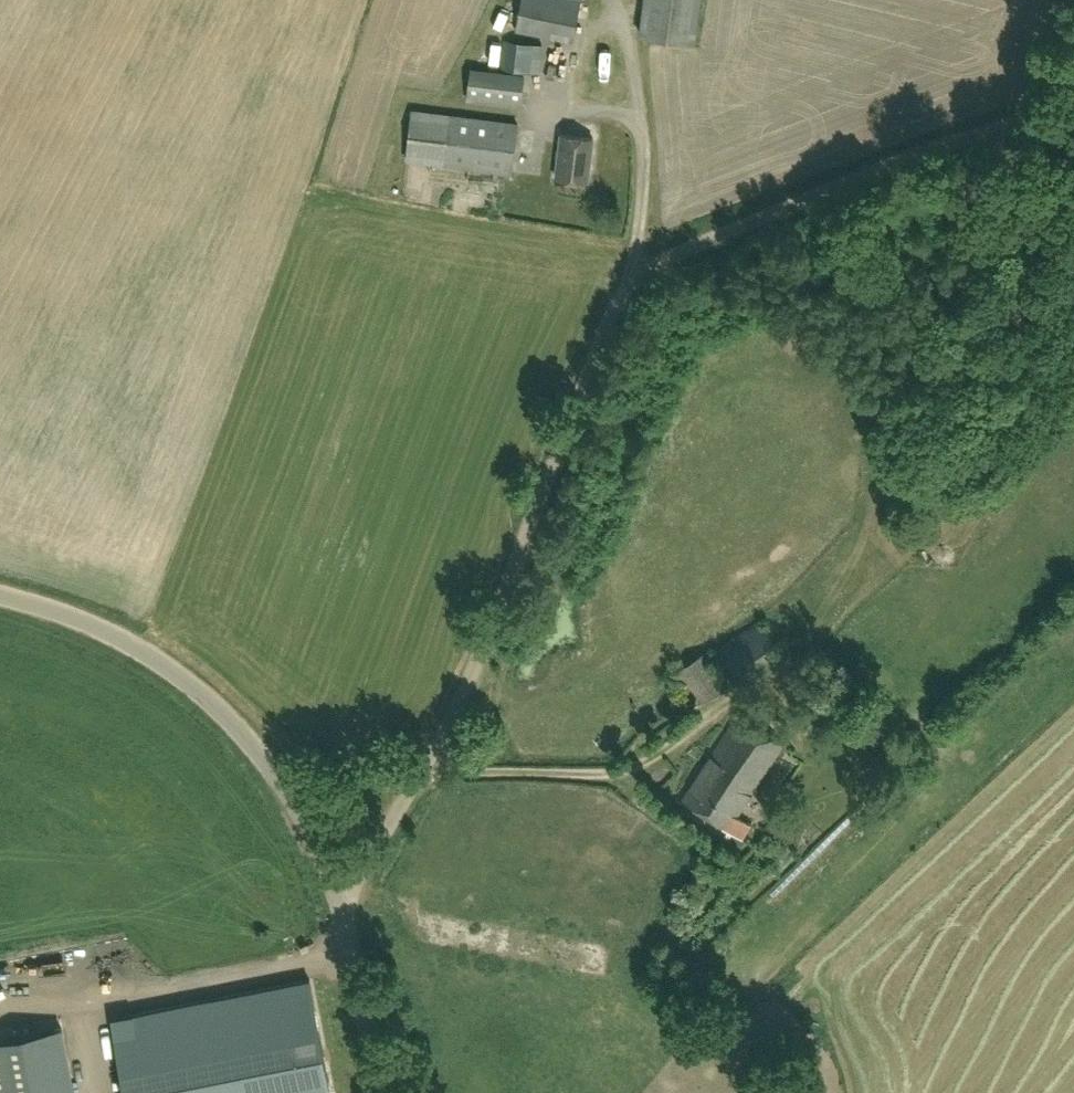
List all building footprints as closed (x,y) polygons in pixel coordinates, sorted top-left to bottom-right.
[(517,32),(574,43),(581,3),(582,0),(522,0),(517,32)] [(701,0),(644,0),(639,36),(695,42),(701,0)] [(540,73),(544,44),(505,40),(501,68),(540,73)] [(467,101),(522,108),(526,74),(471,67),(467,101)] [(511,174),(519,122),(412,109),(406,161),(511,174)] [(561,134),(557,178),(588,181),(593,137),(561,134)] [(760,620),(748,628),(712,651),(734,683),(768,660),(764,654),(777,646),(760,620)] [(703,703),(727,686),(705,653),(681,668),(703,703)] [(827,710),(837,700),(833,696),(823,706),(827,710)] [(743,838),(752,825),(737,816),(786,743),(739,715),(681,802),(743,838)] [(127,1092),(331,1092),(309,980),(113,1019),(127,1092)] [(55,1030),(0,1041),(0,1092),(67,1092),(55,1030)]
